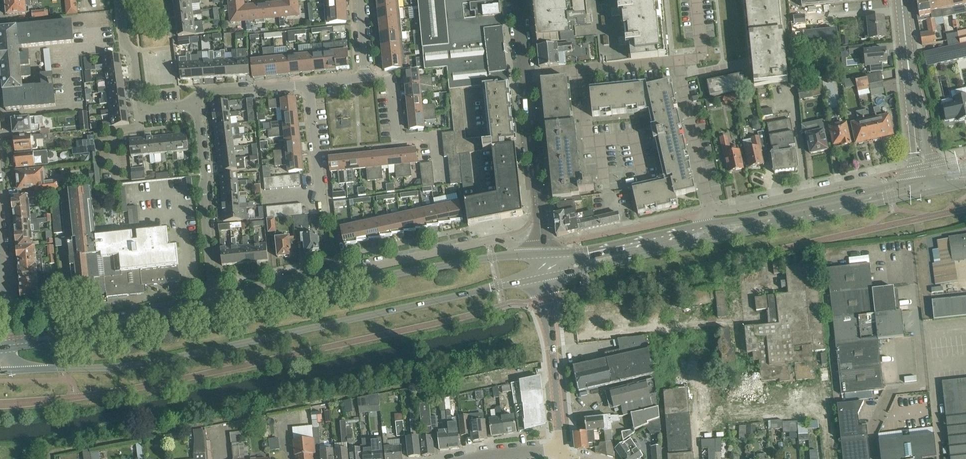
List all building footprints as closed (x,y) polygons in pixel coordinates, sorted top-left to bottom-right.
[(30,0),(22,0),(4,2),(4,9),(6,10),(7,10),(7,15),(30,13),(29,7),(31,7),(30,0)] [(77,14),(76,0),(66,0),(67,15),(77,14)] [(174,2),(175,13),(192,11),(191,5),(200,3),(200,0),(190,0),(174,2)] [(283,2),(244,6),(243,0),(229,0),(229,5),(224,6),(225,11),(230,11),(231,22),(245,20),(246,30),(252,30),(251,20),(279,17),(280,27),(285,27),(284,16),(299,15),(297,0),(283,0),(283,2)] [(345,0),(324,0),(325,11),(346,10),(345,0)] [(379,10),(399,8),(398,0),(378,0),(379,10)] [(509,85),(501,17),(476,20),(465,21),(464,10),(463,5),(463,0),(419,0),(425,70),(443,68),(447,68),(448,76),(449,90),(450,90),(450,92),(461,90),(461,89),(481,87),(481,88),(509,85)] [(535,21),(537,41),(537,42),(597,36),(600,61),(600,62),(601,62),(601,61),(603,61),(603,62),(604,62),(604,61),(606,61),(606,62),(659,57),(668,56),(662,0),(533,0),(535,21)] [(788,82),(780,0),(746,0),(754,75),(754,82),(745,84),(743,74),(707,82),(707,83),(712,82),(713,89),(709,90),(710,97),(746,89),(771,84),(781,83),(788,82)] [(928,0),(916,0),(918,13),(917,13),(918,21),(926,20),(929,32),(934,31),(937,31),(935,24),(930,25),(929,19),(931,18),(931,17),(928,0)] [(940,0),(928,0),(931,17),(943,15),(940,0)] [(943,15),(953,13),(951,0),(940,0),(943,15)] [(953,13),(965,11),(964,4),(963,0),(951,0),(953,13)] [(470,5),(463,5),(464,10),(470,9),(471,13),(475,13),(476,20),(501,17),(500,2),(475,4),(470,5)] [(401,20),(399,8),(379,10),(380,22),(401,20)] [(201,10),(192,11),(175,13),(177,25),(194,23),(193,16),(202,15),(201,10)] [(346,10),(325,11),(325,24),(346,22),(346,10)] [(839,47),(838,40),(837,30),(803,33),(802,24),(806,24),(805,15),(793,17),(797,52),(839,47)] [(863,20),(864,30),(865,39),(875,38),(885,37),(883,17),(868,19),(863,20)] [(402,32),(401,20),(380,22),(381,34),(402,32)] [(202,21),(194,23),(177,25),(178,36),(204,33),(202,21)] [(55,106),(52,75),(41,76),(42,87),(23,89),(22,77),(32,76),(29,50),(20,51),(19,47),(74,42),(73,22),(0,29),(0,49),(0,56),(1,65),(2,65),(4,91),(6,110),(24,109),(55,106)] [(297,31),(288,32),(289,43),(296,42),(296,37),(297,37),(297,31)] [(929,32),(920,34),(922,45),(936,43),(934,31),(929,32)] [(402,32),(381,34),(382,46),(403,44),(402,32)] [(959,45),(958,38),(957,33),(946,36),(948,47),(959,45)] [(190,42),(190,37),(178,39),(179,46),(190,44),(190,42)] [(337,69),(337,70),(349,68),(348,59),(351,59),(351,51),(348,52),(347,47),(340,48),(339,43),(334,44),(335,48),(337,69)] [(538,46),(540,67),(559,65),(566,64),(565,52),(572,52),(572,51),(573,51),(573,50),(574,50),(573,44),(571,44),(571,43),(538,46)] [(939,63),(965,58),(965,43),(936,50),(939,63)] [(404,56),(403,44),(382,46),(384,58),(404,56)] [(850,53),(863,53),(862,45),(850,46),(850,53)] [(337,69),(335,48),(323,49),(325,70),(337,69)] [(243,49),(243,50),(236,50),(238,76),(250,75),(248,58),(248,49),(243,49)] [(323,49),(311,51),(313,71),(325,70),(323,49)] [(233,59),(226,59),(227,77),(238,76),(236,50),(232,50),(233,59)] [(870,61),(870,66),(879,65),(879,63),(887,62),(886,57),(887,57),(886,50),(864,52),(865,61),(870,61)] [(215,77),(214,60),(213,51),(209,52),(210,60),(203,61),(204,78),(215,77)] [(221,60),(214,60),(215,77),(227,77),(226,59),(225,51),(221,51),(221,60)] [(311,51),(299,52),(301,73),(313,71),(311,51)] [(198,61),(191,61),(192,79),(204,78),(203,61),(202,52),(197,52),(198,61)] [(299,52),(287,53),(289,74),(301,73),(299,52)] [(192,79),(191,61),(191,53),(186,53),(186,57),(179,58),(181,80),(192,79)] [(287,53),(275,54),(277,75),(289,74),(287,53)] [(275,54),(263,56),(265,76),(277,75),(275,54)] [(104,69),(121,67),(120,55),(103,58),(103,65),(95,66),(95,70),(104,69)] [(265,76),(263,56),(251,57),(253,78),(265,76)] [(404,56),(384,58),(385,71),(405,68),(404,56)] [(86,71),(92,70),(91,57),(84,58),(86,71)] [(121,67),(104,69),(105,76),(96,77),(96,79),(96,82),(105,81),(123,78),(121,67)] [(406,86),(432,83),(431,76),(419,78),(418,70),(403,72),(404,81),(405,81),(406,86)] [(868,82),(867,76),(855,78),(856,81),(857,86),(858,91),(869,89),(868,82)] [(546,126),(572,124),(575,123),(571,123),(571,117),(573,116),(572,112),(570,112),(568,89),(570,89),(570,85),(568,85),(567,77),(541,79),(546,126)] [(123,78),(105,81),(106,87),(98,88),(98,93),(107,92),(124,90),(123,78)] [(807,88),(819,85),(817,78),(805,80),(807,88)] [(432,83),(406,86),(406,91),(405,91),(406,101),(421,99),(420,92),(433,91),(432,83)] [(673,180),(633,190),(638,214),(646,212),(645,209),(656,207),(657,210),(672,206),(671,203),(677,202),(676,196),(695,192),(693,183),(690,184),(688,174),(691,173),(689,165),(686,166),(684,155),(687,154),(684,139),(681,140),(678,129),(681,129),(678,113),(675,114),(673,104),(676,103),(672,88),(669,88),(668,83),(647,87),(655,126),(651,127),(654,141),(658,140),(667,179),(673,178),(673,180)] [(869,86),(871,96),(877,94),(876,90),(882,89),(881,83),(869,86)] [(332,144),(380,140),(375,84),(353,85),(354,97),(329,99),(332,144)] [(819,85),(807,88),(799,89),(801,99),(814,97),(814,96),(822,94),(820,85),(819,85)] [(590,92),(592,117),(601,116),(600,113),(611,112),(611,115),(627,113),(627,110),(637,109),(638,112),(646,111),(643,86),(590,92)] [(941,101),(945,121),(957,118),(957,121),(965,119),(965,87),(963,88),(965,95),(941,101)] [(124,90),(107,92),(108,98),(99,100),(99,104),(108,103),(126,101),(124,90)] [(461,90),(450,92),(454,132),(455,138),(455,144),(456,150),(456,155),(460,154),(469,153),(469,154),(491,150),(515,147),(515,146),(510,147),(510,142),(512,142),(510,127),(513,127),(509,93),(482,96),(486,137),(466,139),(461,90)] [(737,102),(736,94),(724,96),(725,104),(737,102)] [(283,115),(297,113),(297,104),(296,104),(295,98),(283,100),(282,99),(269,101),(270,109),(282,107),(283,115)] [(422,106),(421,99),(406,101),(407,110),(408,110),(409,115),(435,112),(434,105),(422,106)] [(212,115),(230,113),(229,106),(237,105),(237,100),(228,102),(228,101),(211,103),(212,115)] [(126,101),(108,103),(109,110),(100,111),(101,116),(110,115),(127,112),(126,101)] [(874,108),(876,119),(880,138),(893,135),(888,116),(882,118),(879,107),(874,108)] [(762,117),(773,115),(772,108),(761,110),(762,117)] [(868,110),(862,111),(869,141),(880,138),(876,119),(870,120),(868,110)] [(869,141),(862,111),(856,113),(858,123),(852,124),(856,143),(869,141)] [(87,112),(79,112),(81,130),(88,129),(87,112)] [(127,112),(110,115),(111,121),(102,122),(103,126),(111,125),(112,126),(129,124),(127,112)] [(238,112),(230,113),(212,115),(214,126),(231,124),(230,117),(239,116),(238,112)] [(435,112),(409,115),(409,120),(408,120),(409,130),(424,128),(423,121),(436,119),(435,112)] [(297,113),(283,115),(284,122),(271,123),(272,130),(298,128),(297,123),(298,122),(297,113)] [(43,116),(35,117),(36,125),(40,125),(40,127),(42,127),(44,127),(43,116)] [(24,133),(41,131),(40,129),(40,127),(40,125),(36,125),(35,117),(12,120),(13,134),(24,132),(24,133)] [(754,118),(752,121),(753,128),(756,131),(760,130),(762,127),(761,120),(757,118),(754,118)] [(773,161),(772,161),(772,163),(773,163),(774,172),(774,173),(775,174),(775,173),(776,173),(795,170),(795,171),(796,171),(796,170),(797,170),(797,169),(796,169),(794,153),(794,152),(794,151),(793,151),(793,152),(791,152),(790,147),(795,146),(790,119),(767,124),(772,150),(773,150),(774,154),(773,154),(772,154),(772,155),(771,155),(772,155),(772,156),(773,161)] [(824,124),(826,124),(825,120),(818,122),(819,128),(814,129),(815,133),(807,135),(809,144),(811,154),(827,150),(823,132),(825,131),(824,124)] [(835,122),(826,124),(824,124),(825,131),(826,135),(831,134),(834,145),(842,144),(842,146),(850,145),(846,124),(836,127),(835,122)] [(240,123),(231,124),(214,126),(215,138),(233,136),(232,129),(240,128),(240,123)] [(578,184),(572,124),(546,126),(546,134),(549,134),(550,142),(547,142),(549,159),(552,159),(553,167),(550,167),(551,184),(554,183),(555,191),(552,192),(553,199),(557,199),(572,198),(572,197),(579,196),(579,192),(594,190),(593,180),(583,181),(583,183),(578,184)] [(298,128),(272,130),(268,131),(269,138),(285,136),(286,143),(300,142),(299,132),(298,133),(298,128)] [(767,150),(763,130),(757,131),(758,134),(750,136),(753,147),(746,149),(750,167),(763,164),(761,152),(767,150)] [(50,134),(41,135),(14,137),(15,151),(37,149),(38,147),(38,140),(50,139),(50,134)] [(187,134),(175,135),(177,152),(184,151),(185,160),(189,159),(188,151),(189,151),(187,134)] [(241,134),(233,136),(215,138),(217,149),(234,147),(233,140),(242,139),(241,134)] [(83,147),(95,146),(95,138),(94,138),(94,135),(87,136),(88,140),(82,141),(83,147)] [(175,135),(164,136),(166,153),(172,152),(173,161),(178,161),(177,152),(175,135)] [(166,153),(164,136),(153,137),(154,154),(161,154),(162,162),(167,162),(166,153)] [(153,137),(141,138),(143,155),(150,155),(151,163),(155,163),(154,154),(153,137)] [(721,138),(721,142),(725,160),(727,160),(729,172),(743,168),(739,150),(739,151),(738,147),(730,148),(727,137),(721,138)] [(143,155),(141,138),(130,139),(131,157),(138,156),(139,165),(144,164),(143,155)] [(300,142),(286,143),(287,150),(274,152),(275,159),(301,156),(300,151),(301,151),(300,142)] [(95,146),(83,147),(79,147),(80,154),(84,153),(84,154),(87,154),(88,161),(97,160),(96,153),(95,146)] [(243,146),(234,147),(217,149),(218,160),(235,158),(235,151),(243,150),(243,146)] [(501,199),(490,201),(497,200),(501,219),(523,215),(515,147),(491,150),(495,150),(501,199)] [(401,151),(404,177),(411,176),(410,164),(417,163),(416,148),(406,149),(406,150),(401,151)] [(404,177),(401,151),(396,151),(396,150),(387,151),(388,166),(395,165),(397,178),(404,177)] [(388,166),(387,151),(377,152),(377,153),(373,154),(375,180),(382,179),(381,166),(388,166)] [(47,152),(34,153),(15,155),(17,168),(48,165),(47,152)] [(367,153),(358,154),(360,169),(367,168),(368,181),(375,180),(373,154),(367,154),(367,153)] [(349,156),(344,157),(347,183),(354,182),(352,169),(360,169),(358,154),(349,155),(349,156)] [(460,154),(456,155),(456,156),(448,157),(449,163),(461,162),(460,160),(460,154)] [(301,161),(301,156),(275,159),(276,166),(288,165),(289,172),(303,171),(302,161),(301,161)] [(347,183),(344,157),(339,157),(339,156),(329,157),(330,172),(338,171),(339,183),(347,183)] [(244,157),(235,158),(218,160),(220,172),(237,170),(236,163),(245,162),(244,157)] [(461,162),(449,163),(449,170),(461,169),(461,168),(462,167),(461,166),(461,162)] [(97,163),(91,163),(90,163),(93,186),(100,186),(97,163)] [(42,169),(35,170),(17,172),(19,188),(37,187),(37,191),(60,189),(59,179),(43,181),(42,169)] [(461,169),(449,170),(450,177),(462,176),(461,172),(461,169)] [(132,180),(145,179),(145,172),(131,173),(132,180)] [(221,187),(238,186),(247,185),(247,180),(238,181),(237,174),(220,175),(221,187)] [(462,176),(450,177),(451,185),(463,183),(462,178),(462,176)] [(239,193),(238,186),(221,187),(222,198),(239,197),(248,196),(247,192),(239,193)] [(128,211),(131,233),(100,236),(107,293),(107,297),(129,295),(128,290),(137,289),(136,286),(180,281),(176,246),(169,247),(167,229),(141,232),(138,205),(128,206),(126,187),(121,188),(123,211),(128,211)] [(72,242),(68,243),(68,237),(56,239),(56,246),(68,245),(73,289),(74,296),(83,295),(83,293),(87,293),(87,295),(107,293),(100,236),(96,237),(91,188),(67,191),(72,242)] [(63,232),(60,191),(51,191),(55,233),(63,232)] [(13,209),(30,208),(29,198),(35,198),(34,192),(28,193),(28,195),(12,197),(13,209)] [(239,197),(222,198),(223,210),(240,208),(249,208),(248,203),(240,204),(239,197)] [(581,197),(572,198),(557,199),(558,203),(560,214),(555,215),(557,236),(620,222),(618,213),(594,218),(592,211),(579,214),(576,215),(576,210),(574,202),(582,201),(581,197)] [(458,199),(446,202),(451,223),(451,221),(463,220),(458,199)] [(446,202),(434,204),(439,225),(439,224),(451,223),(446,202)] [(434,204),(423,207),(427,228),(428,228),(427,226),(439,225),(434,204)] [(473,205),(473,204),(465,205),(468,225),(470,225),(470,224),(476,223),(472,205),(473,205)] [(427,228),(423,207),(411,209),(415,230),(416,230),(416,229),(427,228)] [(30,214),(30,208),(13,209),(15,222),(37,219),(37,213),(30,214)] [(240,215),(240,208),(223,210),(224,221),(241,220),(249,219),(249,215),(240,215)] [(411,209),(399,212),(404,233),(404,232),(415,230),(411,209)] [(399,212),(387,215),(392,236),(392,234),(404,233),(399,212)] [(296,239),(302,239),(303,242),(305,242),(306,254),(318,251),(317,241),(317,234),(309,235),(307,215),(293,217),(296,239)] [(392,236),(387,215),(376,217),(380,238),(381,238),(380,237),(392,236)] [(380,238),(376,217),(364,220),(369,241),(369,239),(380,238)] [(275,218),(273,218),(267,219),(269,232),(276,231),(275,218)] [(37,219),(15,222),(16,234),(32,232),(31,222),(37,222),(37,219)] [(369,241),(364,220),(352,222),(357,243),(357,242),(369,241)] [(357,243),(352,222),(340,225),(344,244),(357,243)] [(33,242),(32,232),(16,234),(17,246),(39,244),(39,241),(33,242)] [(275,233),(278,257),(292,256),(289,237),(282,238),(282,233),(275,233)] [(936,285),(958,282),(955,261),(965,259),(965,235),(949,238),(949,239),(937,240),(938,246),(932,247),(934,259),(932,259),(936,285)] [(254,236),(255,245),(257,262),(268,261),(267,244),(259,244),(259,236),(254,236)] [(257,262),(255,245),(248,245),(247,237),(243,237),(244,246),(245,263),(257,262)] [(245,263),(244,246),(237,247),(236,238),(231,238),(232,247),(234,264),(245,263)] [(234,264),(232,247),(225,248),(225,239),(220,240),(221,248),(222,265),(234,264)] [(42,256),(36,256),(35,247),(17,248),(18,263),(42,261),(42,256)] [(44,275),(42,261),(18,263),(20,277),(44,275)] [(830,294),(873,289),(870,264),(827,269),(830,294)] [(795,298),(790,299),(789,295),(800,293),(793,267),(687,294),(689,310),(675,312),(677,332),(679,352),(684,404),(720,400),(720,396),(726,396),(726,399),(736,398),(736,395),(742,394),(743,398),(752,397),(752,393),(758,392),(759,396),(769,395),(768,391),(775,391),(775,394),(785,393),(785,390),(791,389),(791,393),(803,391),(804,396),(819,392),(795,298)] [(44,275),(20,277),(22,298),(40,296),(39,286),(45,286),(44,275)] [(893,287),(873,289),(830,294),(833,319),(896,312),(893,287)] [(932,301),(934,319),(965,316),(965,297),(932,301)] [(901,311),(896,312),(833,319),(836,344),(878,339),(904,336),(901,311)] [(600,334),(571,336),(574,363),(583,362),(583,366),(579,367),(584,413),(598,411),(599,413),(618,411),(613,363),(602,364),(602,360),(679,352),(677,332),(601,339),(600,334)] [(884,390),(878,339),(836,344),(841,395),(884,390)] [(522,381),(511,384),(512,392),(515,407),(517,421),(518,431),(526,430),(541,426),(545,421),(540,377),(522,379),(522,381)] [(942,381),(946,416),(943,416),(944,424),(947,424),(949,446),(951,458),(965,458),(965,379),(942,381)] [(512,392),(511,384),(503,386),(504,394),(512,392)] [(494,398),(499,398),(498,386),(484,389),(484,392),(493,392),(494,398)] [(476,400),(484,399),(483,391),(475,392),(476,400)] [(379,394),(367,396),(368,407),(380,406),(379,394)] [(367,396),(358,398),(359,408),(368,407),(367,396)] [(432,430),(431,421),(431,417),(429,401),(420,402),(423,428),(427,427),(428,437),(421,437),(423,456),(434,454),(432,430)] [(837,405),(837,407),(841,439),(843,458),(870,458),(868,436),(867,427),(859,428),(858,415),(864,402),(863,402),(837,405)] [(452,428),(451,411),(450,406),(446,406),(446,411),(448,431),(449,430),(451,449),(459,448),(458,430),(452,430),(452,428)] [(635,430),(622,432),(624,441),(636,433),(635,431),(648,426),(648,423),(651,422),(660,419),(659,407),(632,414),(635,430)] [(448,431),(446,411),(441,411),(443,431),(438,431),(440,450),(451,449),(449,430),(448,431)] [(503,412),(504,417),(501,417),(504,435),(516,433),(513,411),(503,412)] [(317,412),(311,412),(313,428),(314,438),(315,450),(320,450),(320,447),(318,428),(317,412)] [(473,442),(486,440),(483,412),(470,413),(472,429),(470,429),(468,415),(459,416),(461,435),(472,434),(473,442)] [(487,427),(488,437),(504,435),(501,417),(504,417),(503,412),(499,412),(499,415),(489,416),(490,419),(491,427),(487,427)] [(586,432),(594,432),(612,430),(611,423),(619,422),(618,416),(610,416),(585,419),(586,432)] [(660,419),(651,422),(656,429),(660,429),(660,419)] [(412,420),(412,426),(413,438),(407,438),(409,457),(421,456),(419,433),(423,433),(422,425),(417,426),(417,420),(412,420)] [(403,421),(395,422),(397,437),(404,436),(403,421)] [(798,432),(797,423),(783,424),(783,429),(783,433),(798,432)] [(807,423),(797,423),(798,432),(798,435),(808,435),(807,428),(807,423)] [(757,426),(748,425),(748,435),(756,435),(757,426)] [(230,433),(233,458),(251,458),(251,457),(249,457),(247,442),(241,442),(240,431),(230,433)] [(594,432),(586,432),(574,434),(575,447),(578,450),(595,448),(595,452),(607,456),(606,442),(600,443),(599,447),(595,447),(594,432)] [(934,434),(879,441),(881,458),(937,458),(934,434)] [(270,449),(280,449),(280,437),(270,437),(270,449)] [(361,438),(363,449),(363,456),(364,458),(372,458),(371,448),(367,448),(366,437),(361,438)] [(370,438),(371,448),(372,458),(383,458),(383,454),(382,447),(376,447),(375,437),(370,438)] [(294,440),(295,451),(296,458),(313,458),(313,454),(315,453),(315,450),(314,438),(304,439),(294,440)] [(615,449),(617,453),(618,453),(622,458),(638,458),(642,456),(638,448),(631,438),(622,445),(615,449)] [(385,454),(385,458),(403,458),(401,441),(399,441),(399,439),(392,439),(393,446),(384,447),(385,454)] [(715,439),(702,440),(703,448),(710,448),(710,458),(715,458),(715,452),(716,452),(715,439)] [(613,442),(606,442),(607,456),(615,458),(614,453),(613,442)] [(320,447),(320,450),(320,452),(321,458),(334,458),(333,450),(333,445),(320,447)] [(350,457),(351,458),(362,458),(361,448),(350,449),(350,457)] [(336,450),(336,458),(348,458),(347,449),(336,450)] [(662,449),(652,450),(653,458),(663,458),(662,449)]
